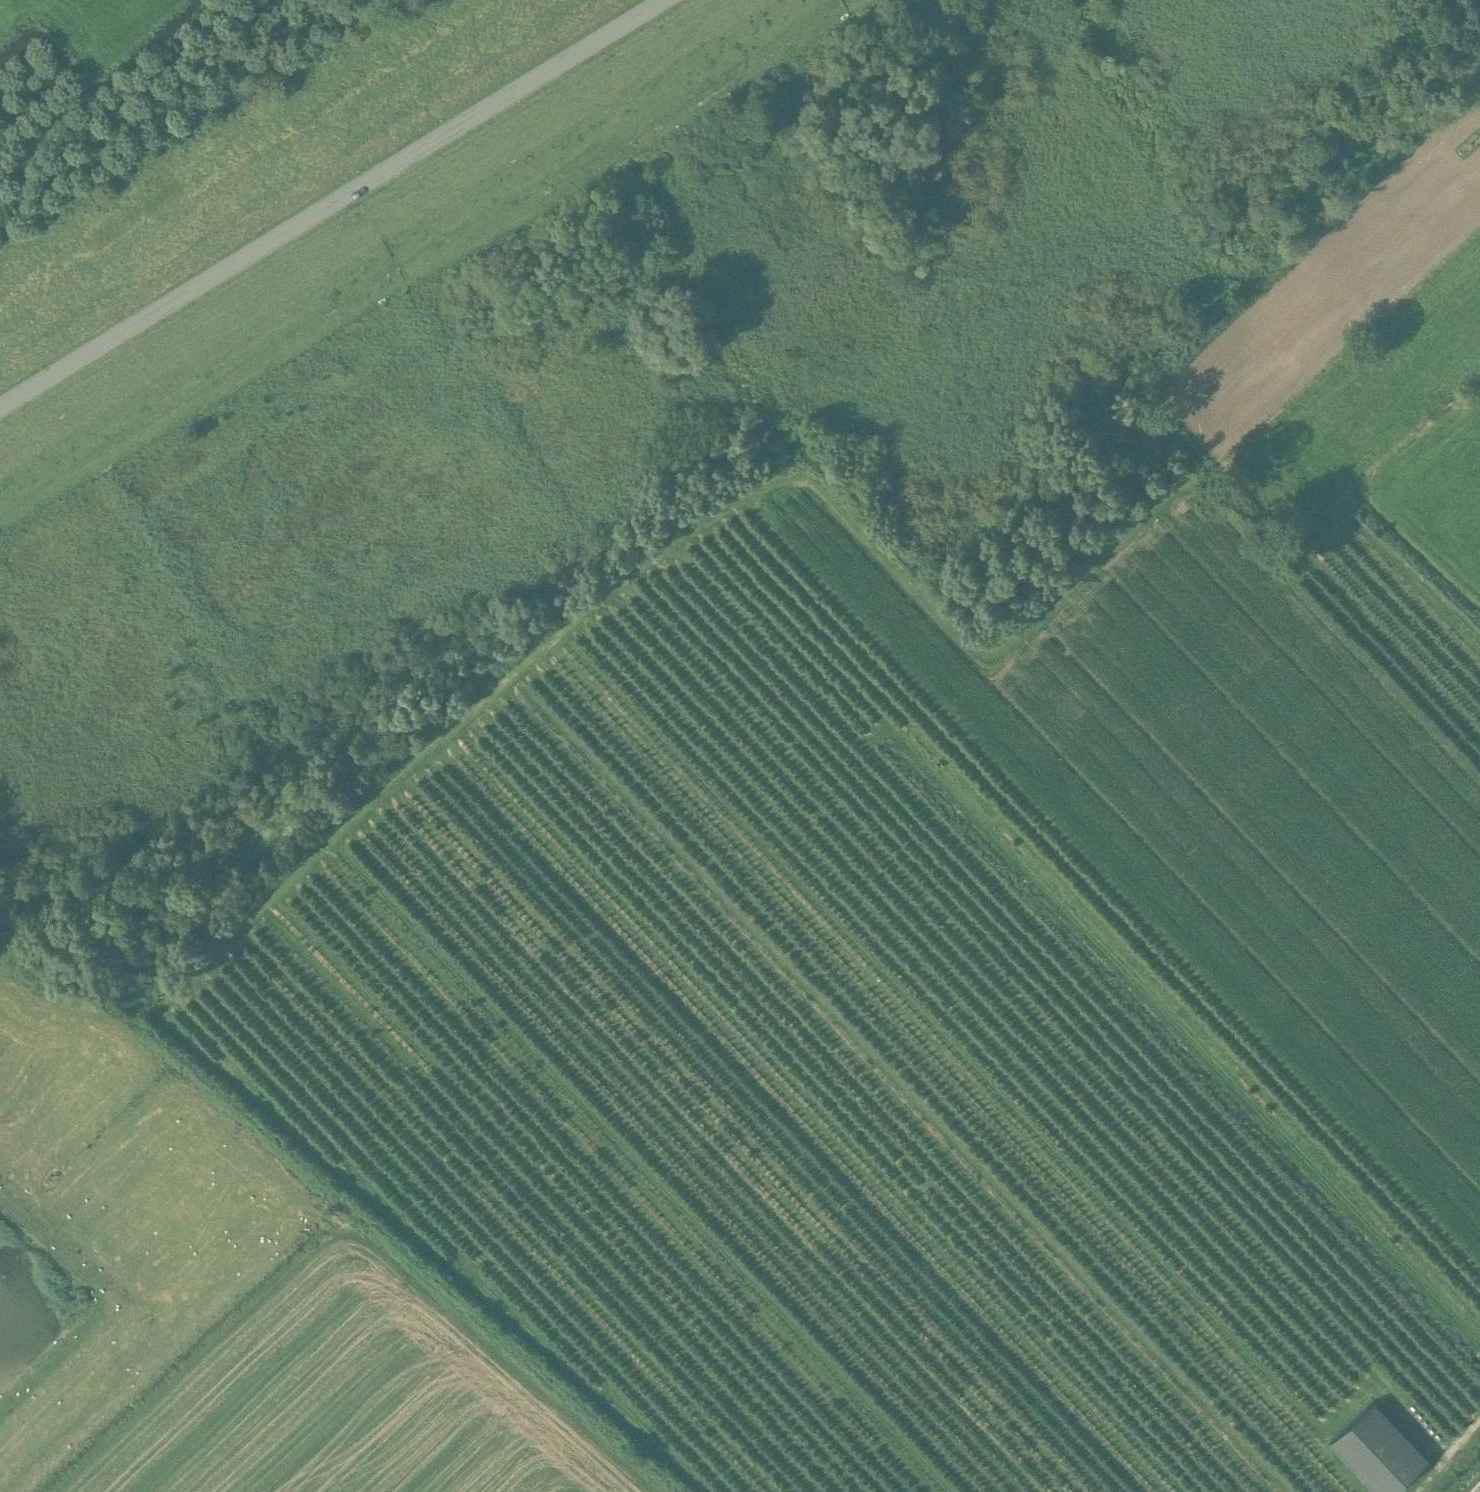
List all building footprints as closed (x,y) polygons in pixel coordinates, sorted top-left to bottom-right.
[(1330,1442),(1377,1491),(1392,1491),(1428,1458),(1374,1401),(1330,1442)]
